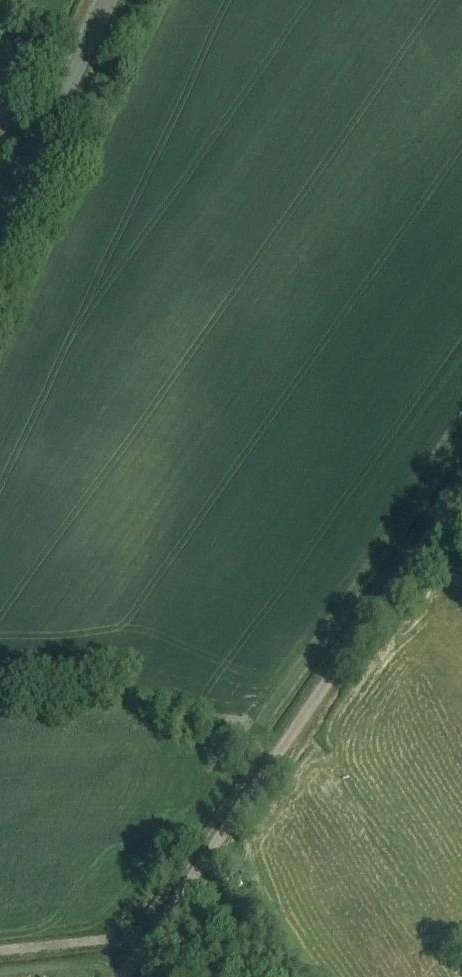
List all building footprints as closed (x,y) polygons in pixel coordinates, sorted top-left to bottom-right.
[(1,109),(12,84),(0,78),(0,109),(1,109)]
